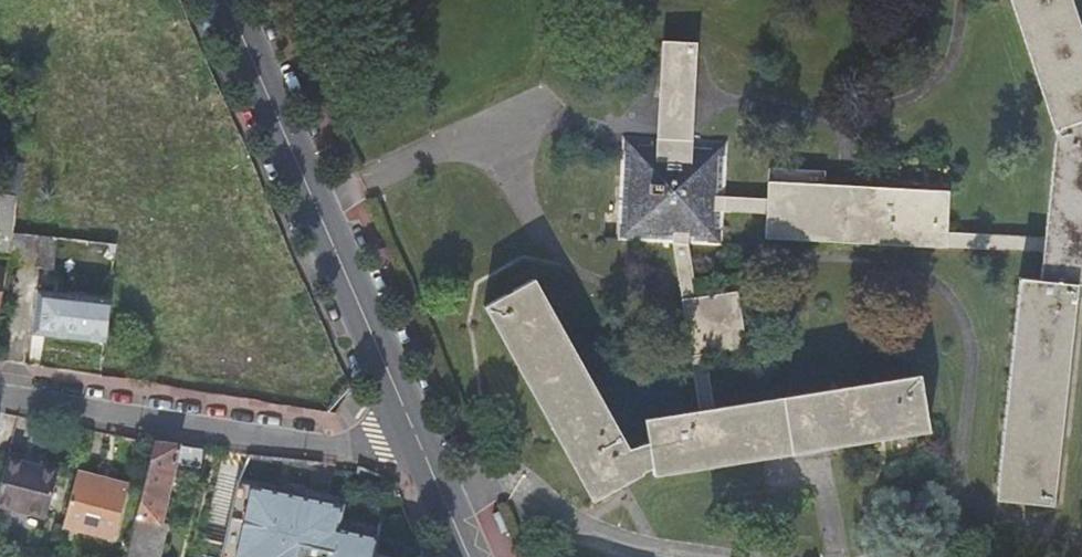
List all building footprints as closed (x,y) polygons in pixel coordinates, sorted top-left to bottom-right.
[(662,41),(658,139),(623,138),(618,241),(673,245),(699,412),(644,419),(648,444),(626,448),(533,279),(484,307),(592,502),(642,474),(651,469),(652,478),(928,441),(921,386),(714,411),(706,357),(745,351),(736,291),(697,298),(689,246),(722,248),(724,213),(766,216),(765,239),(1044,255),(1042,284),(1020,282),(1000,503),(1058,509),(1079,287),(1081,287),(1081,40),(1069,0),(1010,0),(1054,136),(1046,239),(948,233),(950,193),(826,187),(826,172),(769,169),(767,200),(725,199),(728,143),(693,141),(696,44),(662,41)] [(22,162),(0,160),(0,193),(2,193),(0,213),(0,255),(12,257),(14,233),(21,172),(22,162)] [(110,309),(111,298),(40,290),(36,332),(107,340),(110,309)] [(129,556),(161,556),(169,523),(162,522),(176,461),(193,463),(195,446),(157,442),(129,556)] [(10,452),(0,489),(0,506),(47,519),(60,466),(10,452)] [(112,478),(80,470),(79,473),(110,483),(112,478)] [(79,473),(66,523),(117,536),(130,483),(112,478),(110,483),(79,473)] [(376,551),(379,537),(365,534),(341,528),(342,522),(346,505),(344,504),(304,495),(285,491),(271,488),(242,481),(224,556),(374,556),(376,551)] [(272,482),(271,488),(285,491),(287,486),(272,482)] [(306,487),(304,495),(344,504),(346,497),(306,487)] [(366,527),(342,522),(341,528),(365,534),(366,527)]
